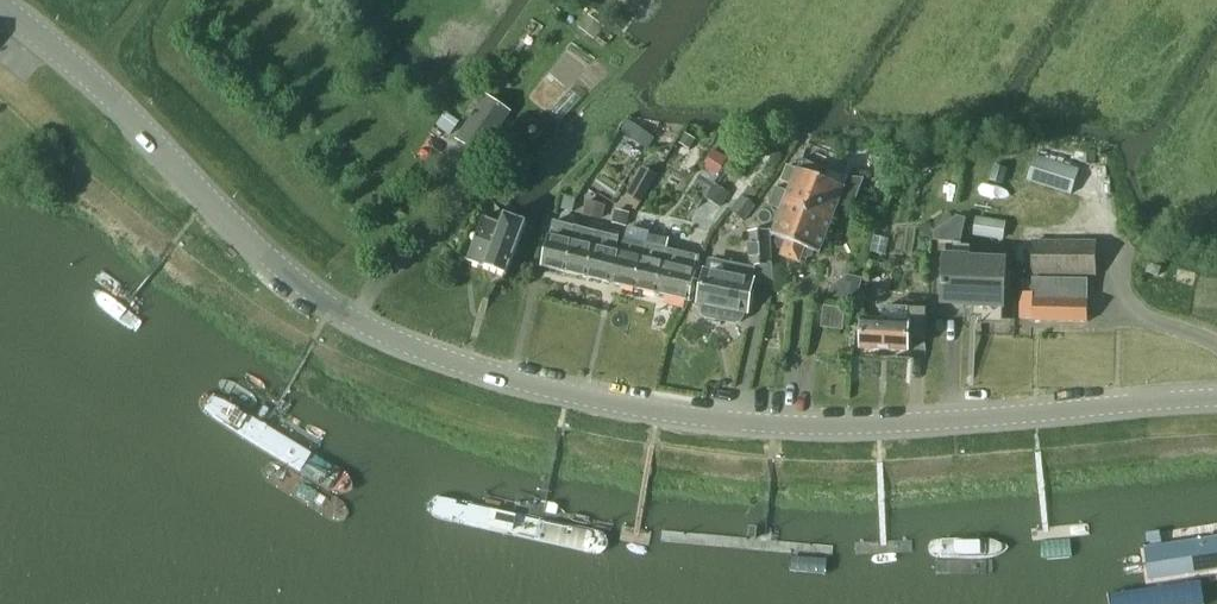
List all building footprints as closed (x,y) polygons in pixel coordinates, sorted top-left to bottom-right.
[(480,155),(509,113),(485,96),(456,139),(480,155)] [(654,139),(631,123),(627,121),(620,132),(647,150),(654,139)] [(687,133),(667,164),(676,170),(696,138),(687,133)] [(1070,194),(1078,171),(1035,157),(1027,181),(1070,194)] [(781,256),(791,259),(824,170),(801,161),(798,170),(797,170),(796,171),(797,172),(792,183),(791,183),(790,185),(791,185),(786,200),(785,200),(784,202),(785,202),(779,217),(778,217),(778,219),(779,219),(773,234),(772,234),(771,236),(778,238),(777,242),(779,248),(783,249),(781,256)] [(824,170),(791,259),(798,262),(801,257),(805,258),(811,255),(812,251),(819,254),(820,252),(819,252),(825,237),(826,237),(827,235),(826,235),(831,220),(832,220),(833,219),(832,218),(838,203),(839,204),(840,202),(853,207),(863,179),(847,179),(824,170)] [(779,210),(786,191),(775,186),(767,205),(779,210)] [(742,196),(731,211),(742,220),(754,204),(742,196)] [(601,220),(605,206),(586,201),(582,215),(601,220)] [(611,223),(626,227),(630,214),(615,210),(611,223)] [(483,273),(485,274),(485,276),(485,277),(486,279),(487,280),(487,281),(488,282),(490,283),(491,284),(492,284),(494,284),(495,284),(497,283),(498,283),(499,282),(500,281),(501,280),(503,281),(505,276),(506,276),(525,224),(505,216),(501,225),(483,218),(467,261),(485,268),(483,273)] [(1002,239),(1004,224),(976,219),(974,235),(1002,239)] [(543,267),(565,273),(572,242),(576,228),(553,223),(543,267)] [(572,242),(565,273),(587,278),(597,234),(576,228),(572,242)] [(615,252),(612,267),(618,269),(614,284),(636,289),(648,238),(626,233),(623,245),(621,253),(615,252)] [(706,271),(699,304),(701,305),(700,310),(703,313),(709,318),(731,323),(739,320),(743,318),(744,313),(745,313),(752,283),(772,286),(769,233),(749,234),(751,269),(731,265),(729,276),(706,271)] [(597,234),(587,278),(614,284),(618,269),(612,267),(615,252),(617,243),(619,239),(597,234)] [(648,238),(636,289),(657,294),(668,250),(666,250),(668,239),(650,235),(649,239),(648,238)] [(1033,275),(1054,275),(1094,276),(1095,242),(1033,242),(1033,275)] [(668,250),(657,294),(679,299),(686,301),(689,302),(696,271),(699,258),(668,250)] [(945,257),(943,304),(1002,307),(1004,260),(945,257)] [(1157,276),(1160,268),(1151,265),(1149,273),(1157,276)] [(827,300),(856,307),(857,304),(864,306),(865,297),(859,296),(863,280),(846,276),(831,288),(826,287),(823,297),(828,298),(827,300)] [(1032,321),(1053,321),(1054,280),(1033,280),(1033,282),(1022,282),(1022,293),(1020,293),(1020,319),(1032,319),(1032,321)] [(1054,280),(1053,321),(1087,322),(1087,301),(1086,301),(1087,281),(1054,280)] [(862,321),(860,350),(879,351),(907,352),(908,337),(924,337),(925,327),(925,311),(908,310),(884,309),(883,322),(862,321)]
